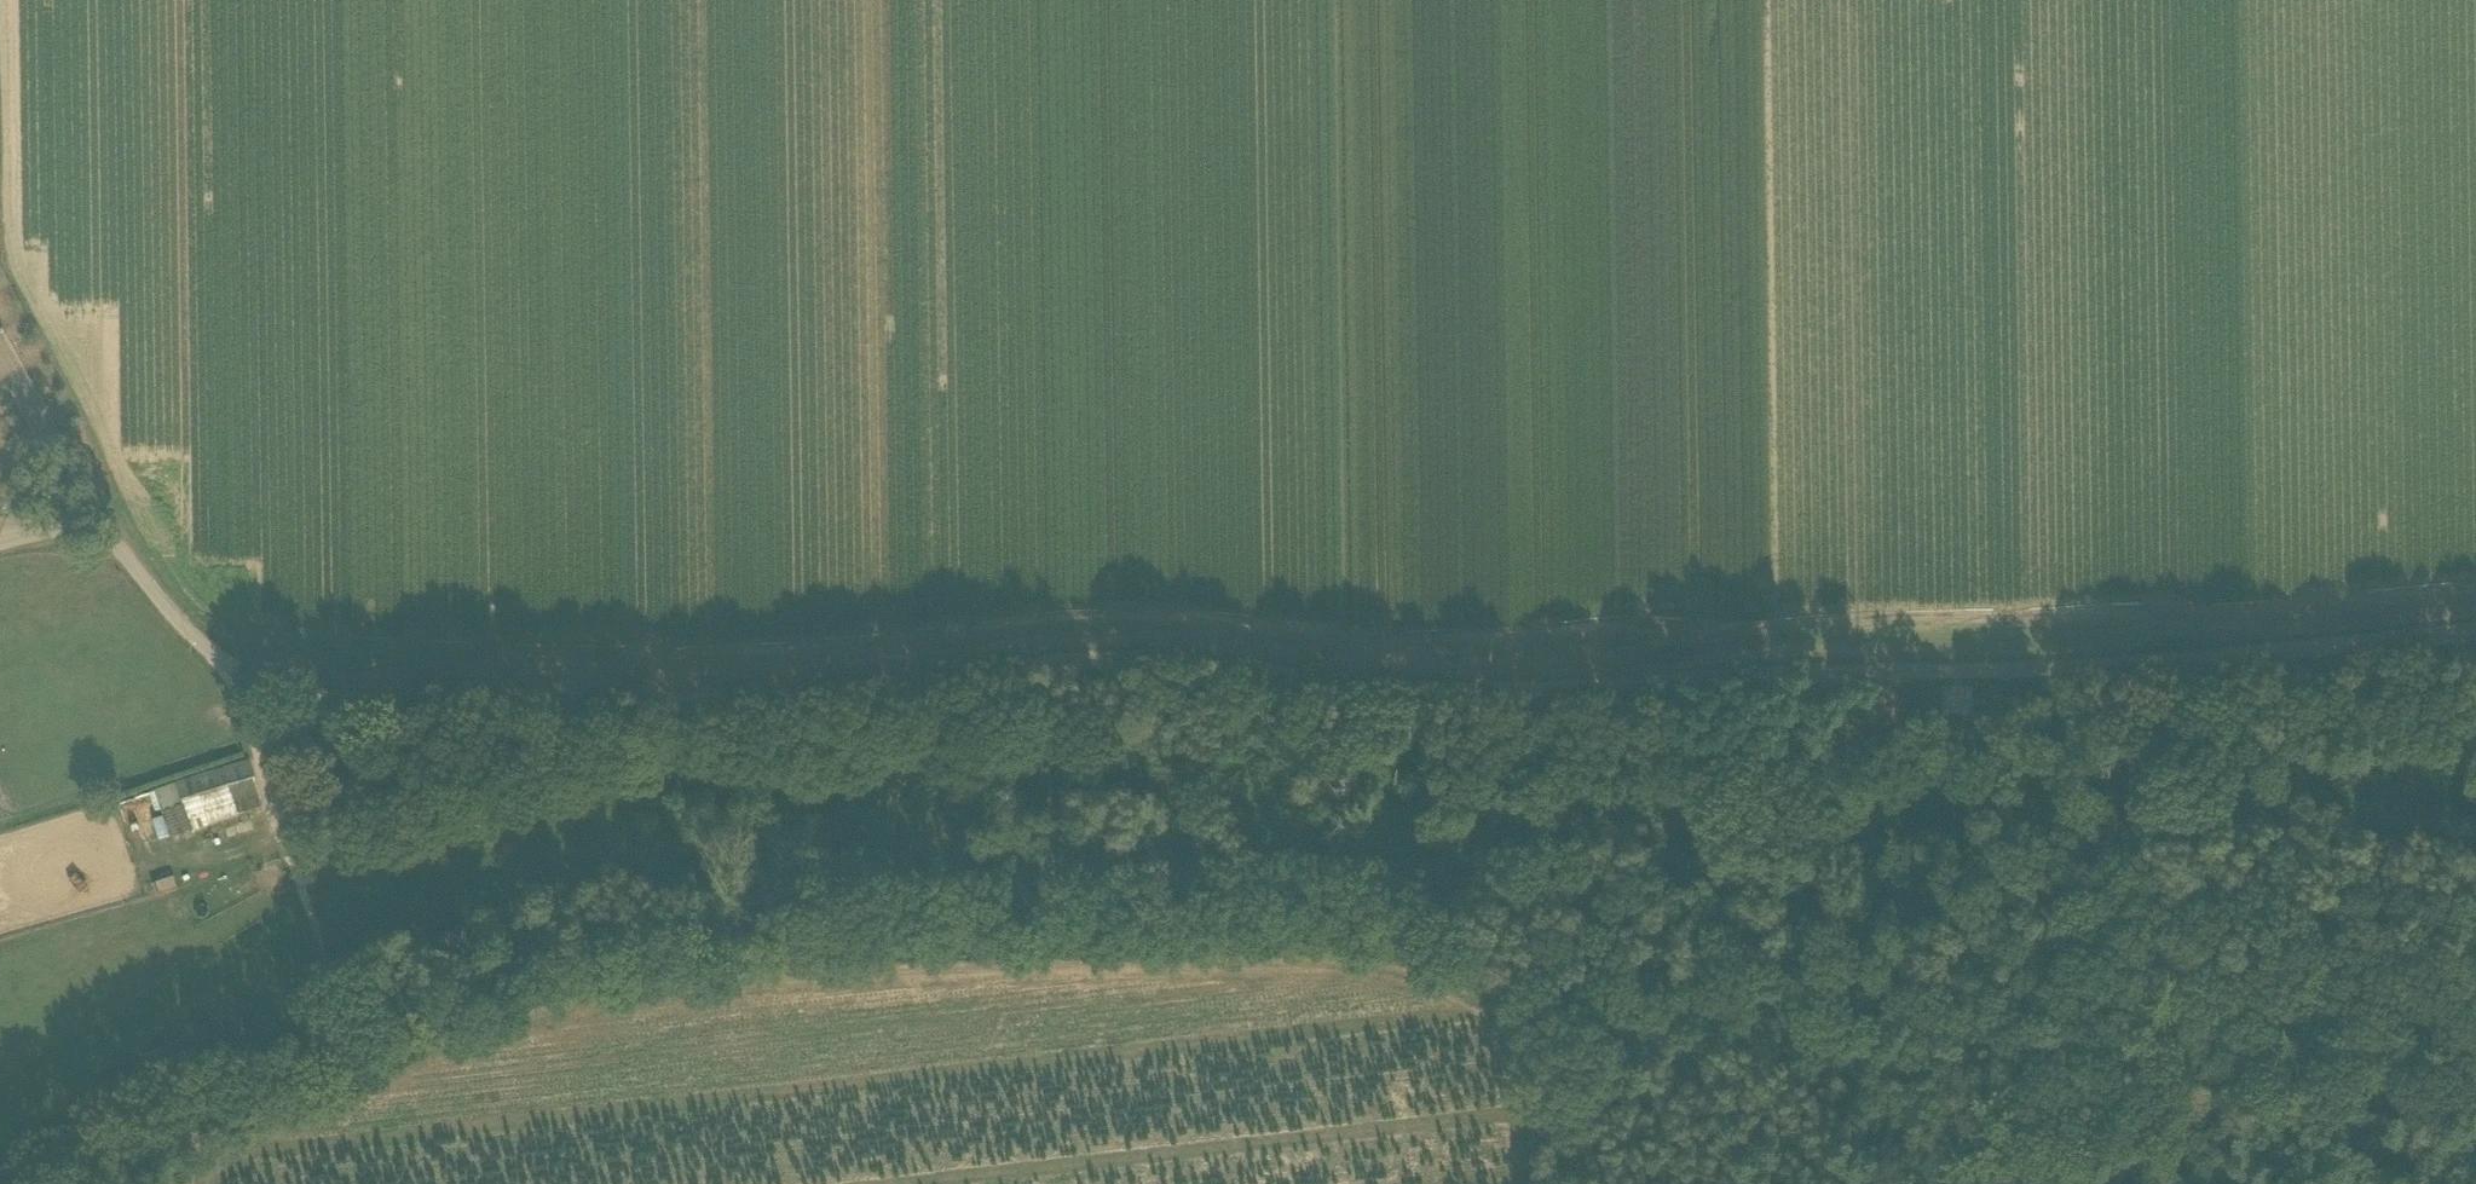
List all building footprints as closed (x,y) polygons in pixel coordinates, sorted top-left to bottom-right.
[(154,792),(155,795),(170,838),(264,807),(250,761),(154,792)] [(174,894),(174,888),(173,878),(159,880),(160,891),(160,895),(174,894)]
